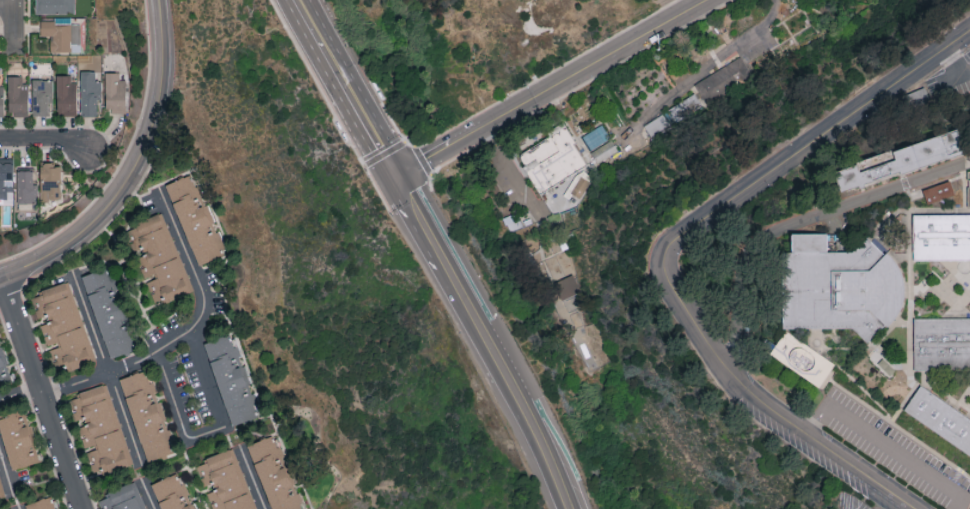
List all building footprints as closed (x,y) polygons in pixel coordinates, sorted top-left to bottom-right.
[(74,13),(73,0),(35,0),(36,13),(74,13)] [(50,51),(80,51),(80,24),(71,23),(71,18),(40,18),(40,35),(50,35),(50,51)] [(684,123),(678,127),(677,124),(672,113),(701,95),(696,89),(727,70),(739,62),(744,58),(746,62),(756,80),(727,98),(684,123)] [(101,81),(95,81),(95,70),(80,70),(81,116),(97,116),(97,100),(101,100),(101,81)] [(119,71),(105,72),(105,108),(125,107),(125,79),(120,79),(119,71)] [(70,75),(57,74),(56,114),(76,115),(76,83),(70,82),(70,75)] [(7,75),(8,114),(28,114),(27,83),(23,83),(22,75),(7,75)] [(32,115),(49,115),(49,103),(53,103),(53,79),(32,79),(32,115)] [(666,135),(653,143),(647,130),(658,124),(666,119),(666,120),(669,124),(674,131),(666,135)] [(546,199),(544,200),(536,186),(521,159),(545,145),(554,140),(551,136),(567,127),(580,148),(577,150),(590,170),(566,185),(546,199)] [(606,163),(598,168),(582,141),(604,127),(606,130),(621,154),(606,163)] [(841,191),(834,171),(857,163),(856,161),(891,148),(892,150),(957,127),(966,152),(948,158),(948,156),(901,173),(899,170),(864,183),(865,185),(860,187),(858,185),(841,191)] [(13,158),(0,158),(0,197),(6,198),(7,190),(12,190),(13,158)] [(60,162),(40,163),(41,200),(61,199),(60,162)] [(33,170),(17,170),(17,201),(37,201),(37,184),(33,184),(33,170)] [(165,183),(197,265),(225,254),(193,172),(165,183)] [(592,186),(584,204),(573,196),(579,185),(582,180),(591,185),(592,186)] [(956,194),(927,205),(922,191),(951,180),(956,194)] [(194,290),(162,212),(133,223),(145,253),(136,256),(146,279),(145,280),(154,301),(163,298),(165,302),(194,290)] [(913,214),(969,213),(969,259),(913,259),(913,214)] [(827,232),(827,250),(851,251),(867,237),(884,253),(886,252),(895,261),(899,270),(904,284),(904,296),(903,297),(900,309),(892,321),(887,327),(884,324),(867,342),(853,327),(783,327),(782,252),(791,251),(791,233),(827,232)] [(108,358),(132,350),(106,268),(82,275),(108,358)] [(580,292),(572,274),(554,282),(561,299),(580,292)] [(95,361),(69,281),(31,294),(36,311),(46,308),(50,321),(40,324),(47,347),(49,347),(53,360),(61,357),(65,371),(95,361)] [(914,318),(969,317),(969,369),(914,369),(914,318)] [(229,427),(258,419),(234,333),(205,341),(229,427)] [(837,367),(821,390),(772,357),(788,334),(832,363),(837,367)] [(13,381),(0,344),(0,386),(13,381)] [(119,379),(147,462),(176,452),(149,369),(119,379)] [(78,426),(85,450),(86,449),(94,475),(131,465),(108,383),(77,392),(86,424),(78,426)] [(921,386),(969,419),(969,456),(904,411),(921,386)] [(11,470),(40,461),(25,409),(0,416),(0,432),(11,470)] [(272,508),(303,508),(274,434),(246,445),(272,508)] [(234,447),(204,457),(206,462),(197,465),(204,485),(214,482),(216,488),(206,492),(212,508),(256,508),(234,447)] [(161,508),(195,508),(178,471),(150,484),(161,508)] [(26,508),(57,508),(52,495),(24,504),(26,508)]
